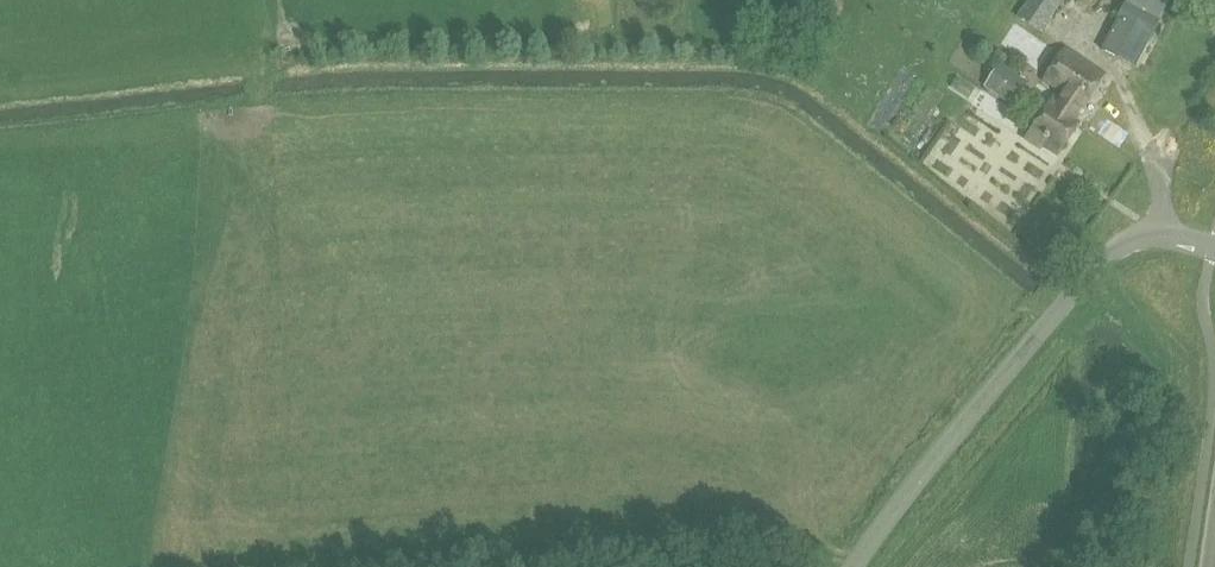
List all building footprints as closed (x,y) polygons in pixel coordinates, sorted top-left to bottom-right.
[(1017,18),(1043,36),(1066,0),(1028,0),(1017,18)] [(1103,50),(1136,67),(1170,2),(1166,0),(1129,0),(1127,4),(1103,50)] [(1055,97),(1027,139),(1041,149),(1044,146),(1059,156),(1080,124),(1076,121),(1106,76),(1066,48),(1044,81),(1065,95),(1061,101),(1055,97)] [(994,59),(1001,63),(1005,66),(1011,58),(1000,50),(994,59)] [(1001,63),(985,87),(1015,107),(1031,83),(1001,63)]
